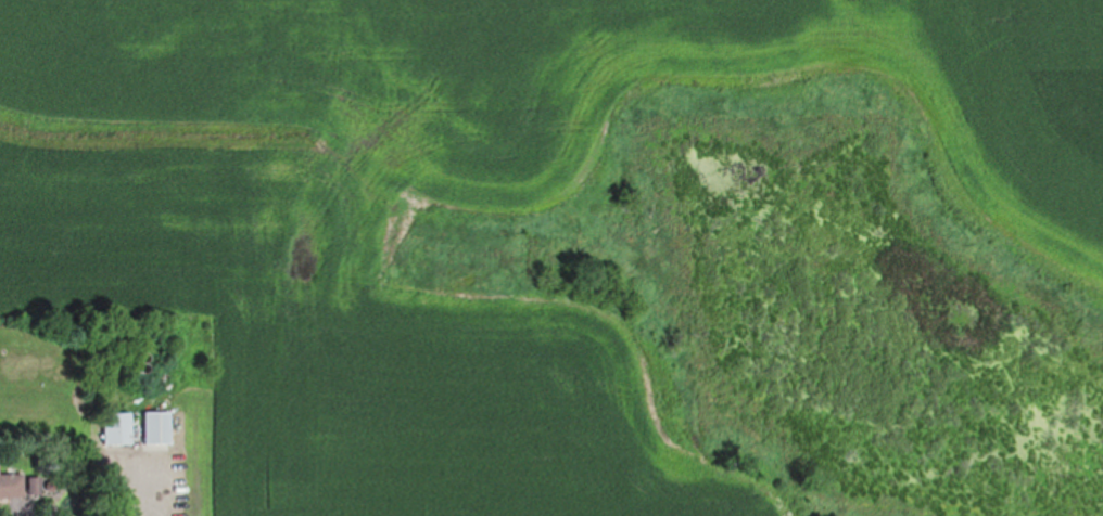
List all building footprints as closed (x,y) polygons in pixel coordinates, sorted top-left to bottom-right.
[(172,411),(146,411),(146,443),(172,443),(172,411)] [(133,412),(105,412),(105,443),(133,443),(133,412)] [(25,496),(25,473),(1,473),(1,462),(0,462),(0,496),(25,496)]
